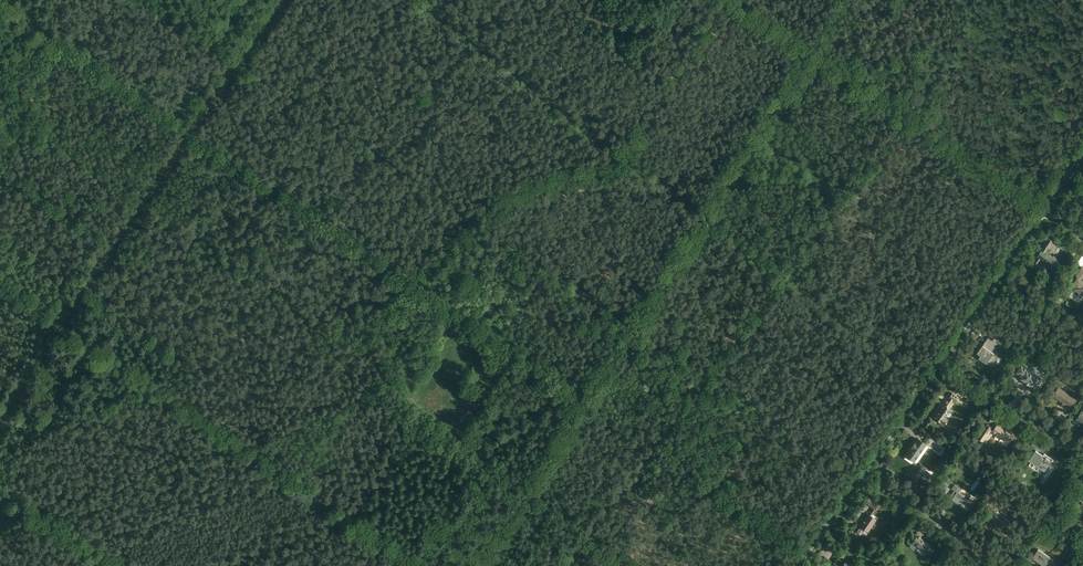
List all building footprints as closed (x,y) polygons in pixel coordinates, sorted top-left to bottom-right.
[(1037,256),(1055,268),(1060,260),(1048,252),(1055,242),(1049,238),(1037,256)] [(1082,267),(1071,284),(1076,287),(1074,290),(1082,295),(1082,268),(1082,267)] [(975,356),(987,364),(989,363),(994,363),(998,357),(994,355),(995,353),(992,352),(998,343),(989,337),(975,356)] [(1035,391),(1043,380),(1027,368),(1019,379),(1035,391)] [(1068,411),(1076,399),(1060,387),(1051,399),(1068,411)] [(959,398),(952,393),(934,419),(944,427),(948,421),(944,418),(950,409),(948,408),(953,401),(955,403),(959,398)] [(1082,410),(1075,420),(1082,426),(1082,411),(1082,410)] [(1010,444),(1016,434),(999,423),(995,429),(988,424),(978,439),(984,443),(991,432),(1010,444)] [(915,463),(927,445),(918,438),(905,456),(915,463)] [(1045,475),(1053,463),(1051,462),(1054,457),(1045,451),(1044,452),(1037,448),(1027,464),(1045,475)] [(932,470),(920,465),(916,473),(928,479),(932,470)] [(947,497),(967,510),(975,497),(955,484),(947,497)] [(872,496),(868,500),(875,506),(879,502),(872,496)] [(868,533),(877,520),(868,514),(860,527),(868,533)] [(988,522),(1002,533),(1008,525),(994,514),(988,522)] [(910,543),(930,556),(935,547),(922,538),(924,534),(916,529),(913,534),(915,535),(910,543)] [(1038,546),(1033,554),(1051,565),(1052,565),(1057,559),(1038,546)]
